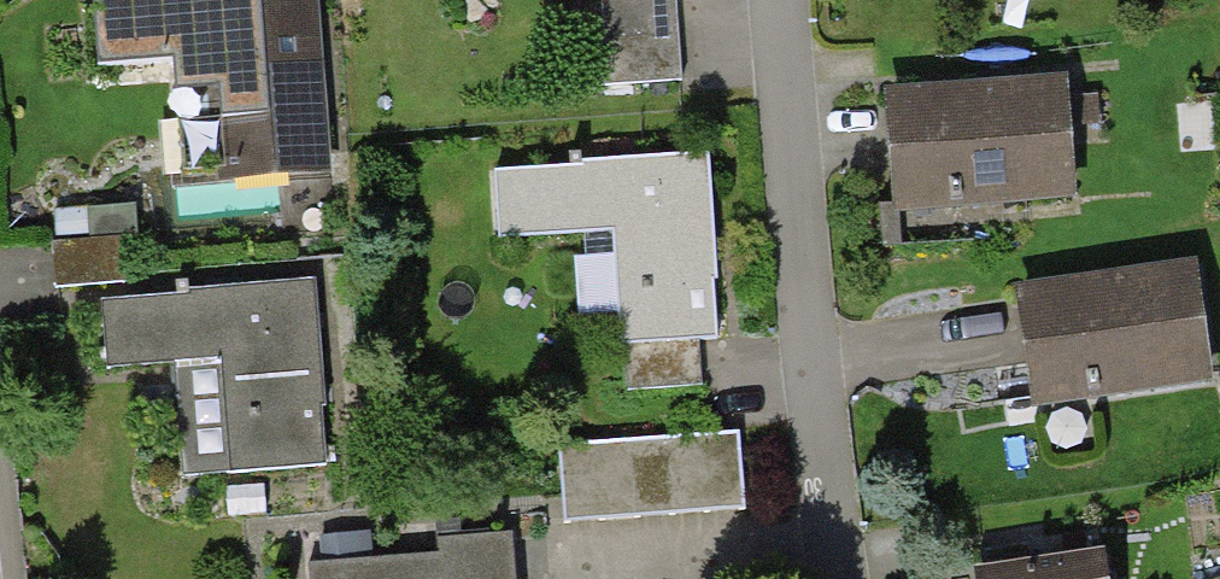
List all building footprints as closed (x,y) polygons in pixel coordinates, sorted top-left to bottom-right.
[(79,67),(175,61),(183,179),(328,170),(317,0),(74,0),(79,67)] [(608,86),(679,80),(673,0),(601,0),(608,86)] [(1044,83),(866,95),(874,212),(1052,200),(1044,83)] [(699,155),(487,169),(492,238),(603,230),(611,350),(711,344),(699,155)] [(1185,264),(998,289),(1013,402),(1200,378),(1185,264)] [(300,275),(90,297),(98,366),(167,359),(180,487),(320,473),(300,275)] [(744,507),(739,431),(563,444),(569,521),(656,514),(744,507)] [(311,560),(312,578),(516,578),(513,531),(451,535),(438,536),(439,552),(311,560)] [(960,569),(961,578),(1097,578),(1093,552),(960,569)]
